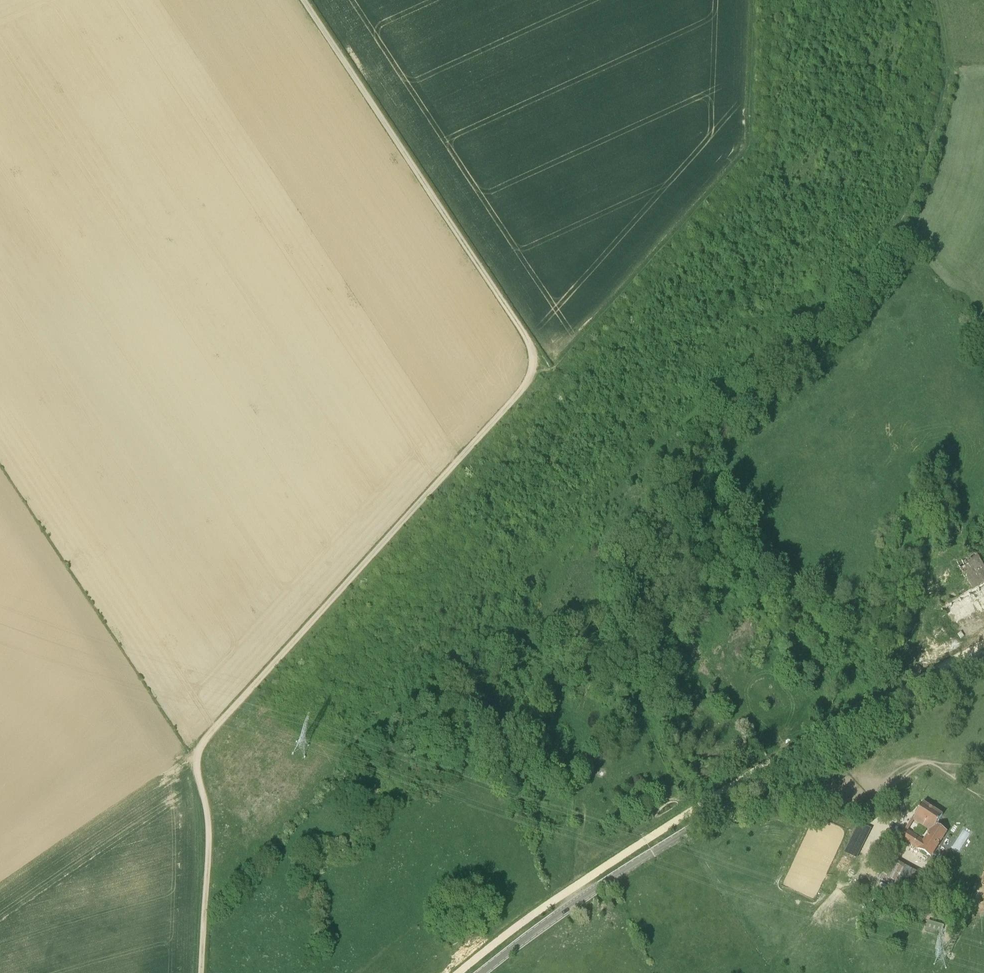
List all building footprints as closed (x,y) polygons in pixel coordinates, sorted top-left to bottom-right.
[(977,553),(956,565),(966,583),(970,591),(983,584),(983,566),(977,553)] [(936,826),(943,816),(923,804),(912,820),(914,821),(929,831),(923,841),(906,830),(901,837),(931,856),(946,832),(936,826)] [(908,896),(921,875),(898,862),(885,883),(908,896)]
